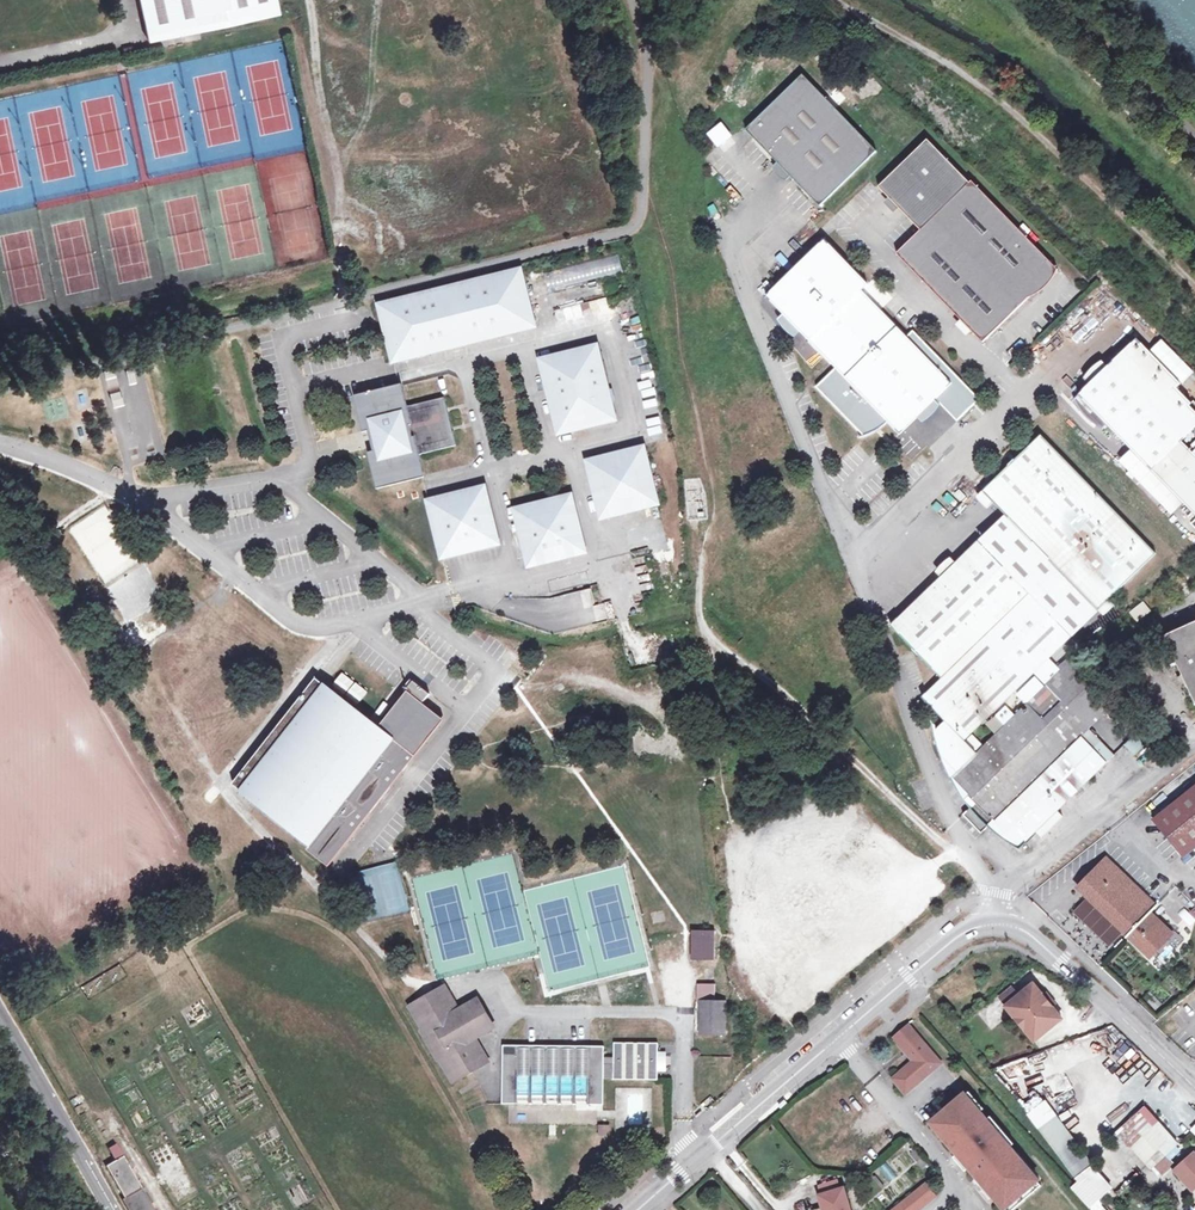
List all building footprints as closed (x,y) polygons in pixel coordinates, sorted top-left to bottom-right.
[(185,33),(280,13),(277,0),(141,0),(150,40),(185,33)] [(810,180),(858,133),(803,75),(746,131),(777,163),(791,178),(819,207),(829,198),(810,180)] [(877,152),(858,133),(810,180),(829,198),(877,152)] [(897,255),(961,321),(972,332),(982,343),(1058,271),(971,183),(969,185),(927,141),(878,188),(921,232),(897,255)] [(788,181),(791,178),(777,163),(774,166),(774,169),(774,172),(775,174),(777,177),(779,178),(782,180),(785,181),(788,181)] [(958,378),(914,332),(908,338),(862,291),(868,286),(825,239),(770,296),(837,368),(865,398),(845,416),(864,436),(868,435),(871,434),(876,432),(874,428),(878,425),(881,429),(888,422),(900,434),(916,419),(936,400),(936,399),(958,378)] [(618,255),(543,273),(548,291),(623,272),(618,255)] [(377,305),(392,361),(398,360),(534,325),(519,270),(377,305)] [(603,297),(553,311),(556,322),(606,308),(603,297)] [(950,330),(953,327),(955,326),(959,322),(948,310),(942,315),(939,318),(950,330)] [(966,338),(972,332),(961,321),(959,322),(955,326),(966,338)] [(1136,340),(1108,367),(1089,386),(1074,400),(1078,408),(1081,412),(1084,409),(1087,413),(1084,416),(1089,422),(1093,424),(1102,429),(1107,425),(1194,516),(1194,456),(1182,442),(1194,429),(1194,403),(1194,401),(1191,404),(1176,389),(1181,385),(1136,340)] [(539,360),(546,388),(557,432),(614,418),(596,346),(539,360)] [(1083,380),(1089,386),(1108,367),(1102,361),(1097,364),(1093,366),(1090,369),(1086,374),(1083,380)] [(837,368),(818,388),(845,416),(865,398),(837,368)] [(980,400),(958,378),(936,399),(958,422),(980,400)] [(369,444),(371,451),(366,452),(375,489),(423,477),(417,455),(454,445),(442,398),(406,407),(401,386),(400,384),(398,384),(352,396),(361,432),(366,431),(367,437),(371,435),(374,443),(369,444)] [(942,407),(936,400),(916,419),(923,425),(928,423),(932,421),(935,418),(938,414),(941,411),(942,407)] [(658,408),(646,409),(646,425),(659,424),(658,408)] [(87,441),(86,425),(74,426),(75,442),(87,441)] [(652,426),(638,429),(642,445),(656,441),(652,426)] [(1041,435),(982,492),(1005,515),(1008,518),(1097,610),(1155,553),(1041,435)] [(586,461),(600,517),(642,506),(656,502),(642,447),(586,461)] [(440,557),(441,557),(494,543),(496,543),(482,487),(426,501),(440,557)] [(583,551),(568,495),(512,509),(527,565),(581,551),(583,551)] [(1008,518),(979,542),(1013,576),(1072,636),(1097,610),(1008,518)] [(891,627),(915,651),(1013,576),(979,542),(891,627)] [(1049,659),(1062,645),(1072,636),(1013,576),(915,651),(942,679),(922,697),(945,721),(935,730),(944,756),(964,740),(1034,673),(1049,659)] [(590,588),(540,599),(547,632),(611,618),(607,601),(594,604),(590,588)] [(1130,612),(1137,621),(1150,611),(1143,602),(1130,612)] [(147,616),(146,604),(122,605),(122,617),(147,616)] [(1165,636),(1194,703),(1194,622),(1165,636)] [(1118,701),(1072,655),(1057,667),(1040,680),(1041,681),(1045,685),(1089,729),(1118,701)] [(1057,667),(1049,659),(1034,673),(1040,680),(1057,667)] [(346,674),(336,686),(361,707),(371,694),(346,674)] [(298,837),(322,856),(327,860),(335,851),(441,716),(407,690),(390,711),(378,726),(323,683),(305,705),(297,700),(266,739),(235,778),(239,782),(235,787),(298,837)] [(977,752),(964,740),(944,756),(945,759),(947,757),(959,770),(951,777),(975,802),(963,814),(981,833),(993,821),(1019,848),(1036,832),(1041,837),(1063,816),(1057,811),(1107,763),(1106,762),(1114,755),(1089,729),(1045,685),(1005,725),(995,715),(985,723),(996,734),(977,752)] [(1124,744),(1135,755),(1153,738),(1142,727),(1124,744)] [(1153,818),(1182,856),(1194,845),(1194,785),(1153,818)] [(1037,840),(1034,837),(1027,844),(1030,847),(1037,840)] [(1106,858),(1078,887),(1148,954),(1170,931),(1151,912),(1157,905),(1106,858)] [(396,866),(358,875),(370,921),(407,911),(396,866)] [(714,960),(714,930),(693,930),(692,960),(714,960)] [(1034,981),(1007,1004),(1036,1039),(1063,1015),(1053,1003),(1050,1005),(1042,997),(1045,994),(1034,981)] [(698,1001),(701,1001),(701,1033),(725,1034),(725,1001),(716,1001),(715,983),(698,983),(698,1001)] [(440,987),(434,991),(417,1001),(409,1006),(453,1083),(472,1073),(469,1067),(486,1057),(474,1036),(490,1026),(477,1003),(460,1013),(450,996),(446,998),(440,987)] [(1150,992),(1144,997),(1155,1009),(1161,1003),(1150,992)] [(1042,997),(1050,1005),(1053,1003),(1045,994),(1042,997)] [(893,1037),(905,1052),(921,1039),(908,1024),(893,1037)] [(914,1063),(894,1080),(905,1094),(941,1063),(921,1039),(905,1052),(914,1063)] [(604,1047),(590,1046),(503,1045),(502,1104),(604,1105),(604,1078),(614,1078),(614,1079),(658,1079),(658,1069),(660,1069),(662,1067),(663,1056),(661,1054),(658,1054),(658,1043),(615,1043),(615,1058),(604,1058),(604,1047)] [(969,1091),(957,1102),(962,1108),(970,1102),(979,1113),(984,1109),(969,1091)] [(643,1095),(627,1095),(627,1125),(643,1125),(643,1095)] [(1026,1113),(1076,1182),(1071,1186),(1089,1209),(1105,1209),(1099,1202),(1109,1194),(1042,1101),(1026,1113)] [(957,1102),(933,1122),(958,1153),(970,1166),(972,1169),(975,1166),(986,1179),(982,1183),(1003,1208),(1004,1207),(1016,1197),(1012,1193),(1021,1186),(1025,1189),(1037,1179),(1038,1178),(1017,1153),(1015,1155),(1009,1148),(986,1121),(979,1113),(970,1102),(962,1108),(957,1102)] [(1145,1105),(1114,1130),(1154,1177),(1184,1152),(1145,1105)] [(991,1116),(986,1121),(1009,1148),(1014,1144),(991,1116)] [(597,1135),(609,1135),(609,1125),(597,1125),(597,1135)] [(127,1209),(152,1209),(122,1156),(121,1156),(115,1145),(109,1149),(115,1160),(110,1163),(111,1165),(108,1167),(107,1165),(105,1166),(124,1198),(121,1200),(127,1209)] [(927,1163),(918,1152),(912,1157),(922,1168),(927,1163)] [(958,1153),(953,1157),(965,1171),(970,1166),(958,1153)] [(1177,1171),(1192,1189),(1194,1187),(1194,1156),(1194,1155),(1177,1171)] [(1007,1209),(1012,1209),(1042,1185),(1037,1179),(1025,1189),(1021,1186),(1012,1193),(1016,1197),(1004,1207),(1007,1209)] [(819,1187),(821,1195),(837,1191),(834,1182),(819,1187)] [(893,1208),(895,1209),(919,1209),(936,1196),(925,1182),(893,1208)] [(821,1195),(820,1196),(824,1209),(850,1209),(844,1189),(837,1191),(821,1195)]
